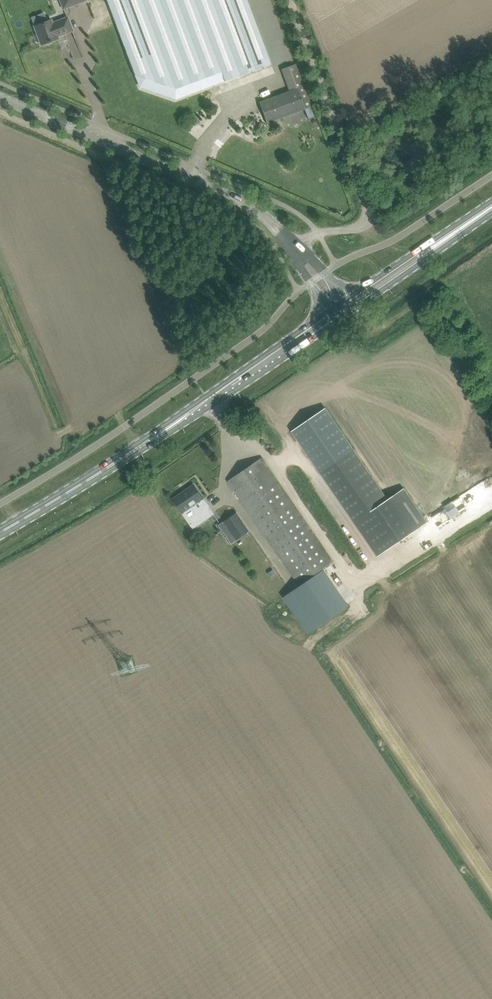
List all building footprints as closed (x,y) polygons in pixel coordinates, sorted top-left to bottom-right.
[(63,9),(86,0),(60,0),(63,9)] [(135,75),(175,89),(221,71),(225,81),(271,64),(247,0),(107,0),(135,75)] [(266,39),(273,36),(260,0),(251,0),(266,39)] [(34,25),(35,29),(41,44),(46,43),(47,43),(48,43),(49,43),(50,43),(51,42),(52,42),(52,41),(53,41),(54,40),(58,38),(57,35),(63,33),(64,34),(65,33),(72,31),(73,30),(68,17),(53,22),(52,18),(48,19),(47,20),(34,25)] [(290,91),(260,102),(267,122),(304,109),(308,118),(315,116),(311,106),(312,106),(293,56),(279,62),(290,91)] [(325,406),(291,429),(320,472),(355,522),(388,499),(354,449),(325,406)] [(333,561),(268,466),(263,458),(228,481),(299,584),(301,583),(303,587),(310,582),(308,578),(333,561)] [(194,484),(174,499),(179,507),(190,522),(202,513),(210,508),(204,499),(204,498),(200,493),(194,484)] [(388,499),(355,522),(378,556),(428,521),(426,518),(423,515),(405,488),(394,495),(392,497),(388,499)] [(444,505),(452,516),(460,511),(453,499),(444,505)] [(237,513),(224,521),(237,540),(250,531),(237,513)]
